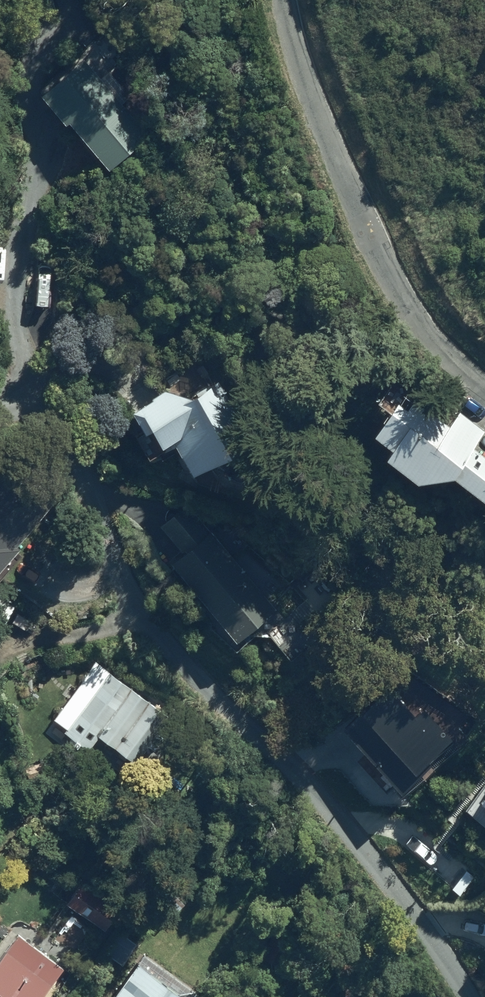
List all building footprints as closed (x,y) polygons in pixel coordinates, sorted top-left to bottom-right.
[(148,139),(122,108),(128,103),(107,77),(101,83),(81,58),(39,93),(65,124),(68,121),(110,171),(148,139)] [(395,368),(376,389),(387,397),(373,415),(391,428),(385,436),(416,459),(453,458),(484,485),(484,443),(476,436),(484,425),(484,422),(457,398),(446,411),(395,368)] [(164,436),(172,431),(193,468),(254,434),(224,380),(221,382),(218,376),(179,379),(179,371),(167,372),(168,375),(165,375),(165,380),(134,399),(143,414),(134,420),(150,448),(166,439),(164,436)] [(187,494),(159,517),(182,545),(172,554),(238,633),(276,601),(187,494)] [(176,721),(96,658),(53,713),(66,723),(64,726),(89,745),(100,731),(142,764),(176,721)] [(119,904),(89,883),(74,905),(104,926),(119,904)] [(123,958),(136,935),(116,924),(103,947),(123,958)] [(17,929),(0,952),(0,996),(36,996),(62,963),(17,929)] [(138,952),(109,996),(167,996),(179,978),(138,952)]
